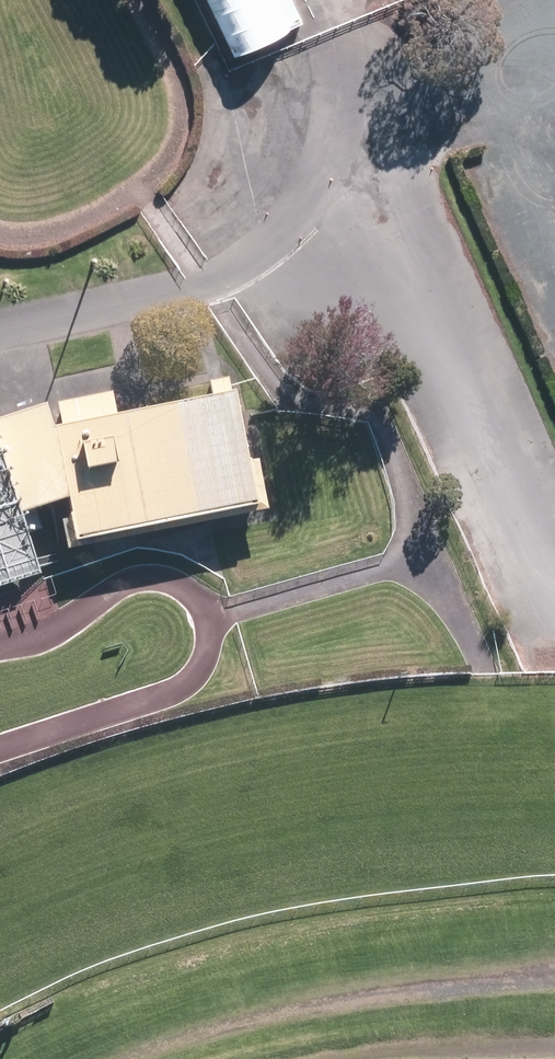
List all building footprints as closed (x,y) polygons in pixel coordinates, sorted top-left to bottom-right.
[(240,59),(311,25),(298,0),(212,0),(240,59)] [(50,574),(30,511),(70,500),(79,546),(258,509),(235,395),(232,395),(229,379),(210,383),(214,399),(119,419),(114,392),(58,403),(63,430),(56,431),(55,431),(46,404),(0,418),(0,590),(50,574)]
